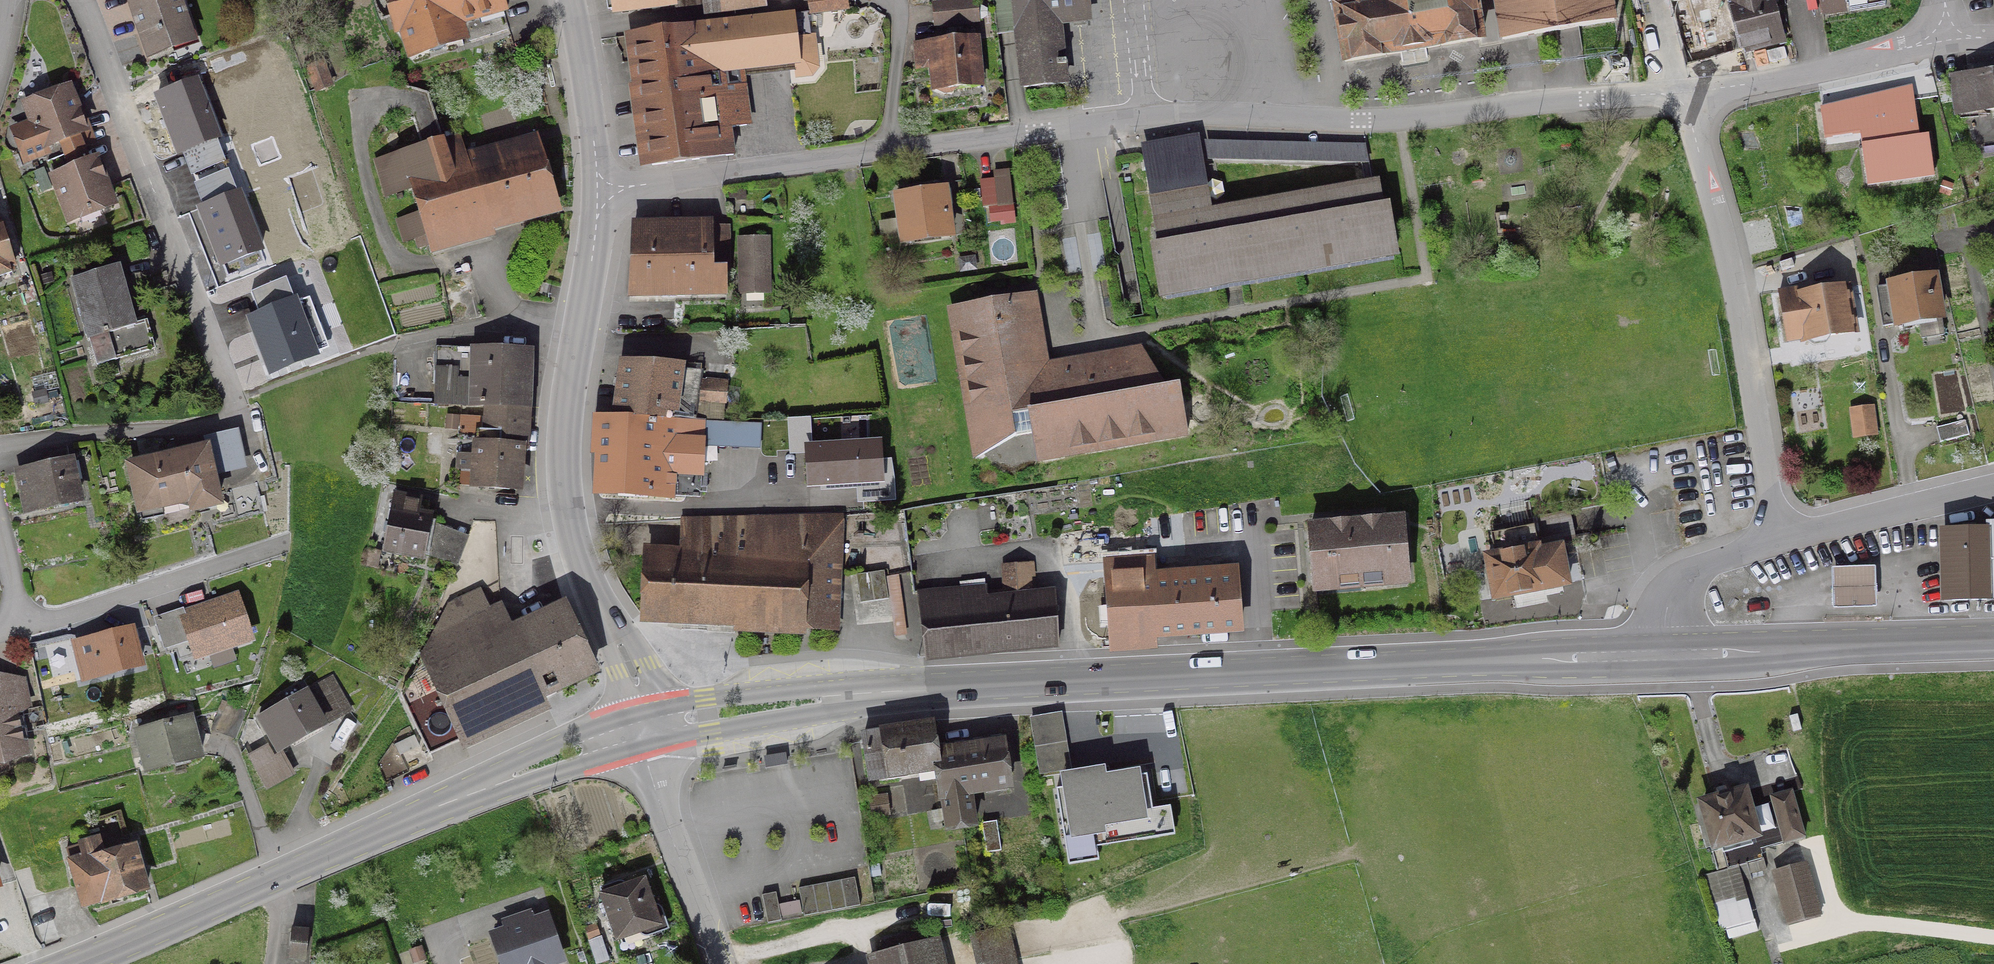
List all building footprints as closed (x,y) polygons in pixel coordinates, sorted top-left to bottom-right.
[(147,56),(170,49),(168,41),(188,35),(176,0),(134,0),(139,14),(133,15),(147,56)] [(468,42),(506,31),(497,0),(385,0),(391,18),(398,16),(410,57),(429,51),(427,44),(439,40),(442,47),(460,41),(457,31),(464,29),(468,42)] [(672,6),(671,0),(610,0),(612,14),(672,6)] [(810,15),(845,10),(843,0),(807,0),(810,15)] [(994,30),(1015,28),(1022,89),(1062,85),(1060,69),(1064,69),(1063,64),(1060,65),(1055,24),(1085,20),(1083,0),(990,0),(994,30)] [(1344,7),(1333,9),(1343,63),(1479,40),(1479,37),(1472,0),(1343,0),(1344,7)] [(1500,41),(1612,22),(1608,0),(1493,0),(1500,41)] [(1687,1),(1706,69),(1708,68),(1706,60),(1782,39),(1771,0),(1690,0),(1687,1)] [(1820,14),(1822,14),(1821,5),(1848,0),(1817,0),(1820,14)] [(964,18),(963,3),(933,6),(934,21),(964,18)] [(736,65),(793,59),(788,16),(710,25),(632,35),(650,167),(731,156),(727,129),(744,127),(736,65)] [(978,88),(974,40),(914,45),(916,70),(931,69),(932,76),(933,92),(936,92),(942,95),(949,95),(954,90),(978,88)] [(320,64),(307,69),(315,91),(328,87),(320,64)] [(1952,80),(1956,114),(1993,110),(1993,76),(1952,80)] [(198,77),(155,93),(178,152),(221,136),(198,77)] [(24,161),(43,154),(46,163),(80,150),(74,135),(83,132),(67,90),(24,106),(34,132),(16,139),(24,161)] [(415,240),(418,248),(426,246),(426,244),(553,210),(532,144),(465,163),(457,138),(440,142),(426,95),(423,96),(406,101),(412,121),(420,147),(401,152),(373,162),(383,197),(408,190),(416,217),(398,223),(404,243),(415,240)] [(1916,139),(1911,101),(1867,107),(1869,119),(1852,121),(1850,107),(1820,111),(1824,139),(1858,134),(1866,186),(1931,177),(1926,137),(1916,139)] [(1378,209),(1374,185),(1207,215),(1195,146),(1143,155),(1159,247),(1152,248),(1160,297),(1393,257),(1384,207),(1378,209)] [(68,221),(110,205),(94,162),(86,166),(80,150),(46,163),(68,221)] [(978,182),(981,209),(995,207),(992,181),(978,182)] [(242,189),(198,207),(220,263),(264,248),(242,189)] [(949,236),(943,190),(894,197),(894,199),(895,199),(901,243),(949,236)] [(632,227),(627,296),(724,294),(724,273),(727,273),(726,229),(709,229),(709,226),(632,227)] [(763,239),(740,240),(741,280),(763,279),(763,239)] [(10,274),(0,244),(0,277),(10,274)] [(145,322),(133,325),(116,267),(70,280),(95,366),(152,350),(145,322)] [(1881,328),(1896,325),(1896,326),(1917,323),(1920,339),(1941,335),(1938,319),(1939,319),(1932,279),(1889,286),(1890,288),(1875,290),(1881,328)] [(1796,298),(1795,292),(1778,294),(1786,343),(1803,340),(1803,342),(1806,342),(1812,346),(1822,344),(1826,338),(1852,334),(1844,289),(1796,298)] [(297,294),(247,314),(270,372),(320,353),(297,294)] [(1011,308),(982,313),(980,303),(950,309),(976,459),(1014,437),(1031,434),(1036,459),(1185,433),(1177,386),(1161,389),(1152,390),(1136,362),(1113,366),(1111,358),(1023,373),(1011,308)] [(436,350),(434,405),(486,407),(526,408),(527,353),(436,350)] [(616,419),(701,422),(720,422),(724,384),(706,382),(705,384),(699,383),(700,372),(648,368),(649,358),(626,356),(625,367),(624,367),(616,419)] [(485,440),(457,438),(455,471),(473,473),(471,488),(517,491),(520,451),(523,451),(526,408),(486,407),(485,440)] [(1844,414),(1846,445),(1871,443),(1869,412),(1844,414)] [(597,494),(697,498),(701,422),(616,419),(601,418),(601,421),(602,421),(600,456),(599,456),(597,494)] [(855,420),(839,421),(840,438),(856,438),(855,420)] [(1963,422),(1934,429),(1938,443),(1967,436),(1963,422)] [(192,510),(216,505),(204,450),(167,459),(176,502),(189,499),(192,510)] [(173,495),(175,502),(176,502),(167,459),(128,468),(140,522),(161,517),(157,498),(173,495)] [(37,511),(76,502),(68,463),(16,474),(24,512),(37,509),(37,511)] [(382,553),(422,561),(423,554),(429,524),(430,518),(416,516),(418,502),(393,497),(382,553)] [(682,521),(682,522),(679,522),(678,558),(645,557),(643,621),(834,630),(839,517),(682,521)] [(1494,557),(1485,559),(1493,599),(1565,585),(1559,555),(1548,557),(1547,551),(1538,553),(1531,519),(1495,526),(1499,549),(1492,551),(1494,557)] [(1349,531),(1349,527),(1308,530),(1312,579),(1334,577),(1335,583),(1383,579),(1382,572),(1404,571),(1400,522),(1359,526),(1360,530),(1349,531)] [(429,524),(423,554),(455,567),(466,539),(429,524)] [(1987,529),(1987,532),(1973,532),(1962,533),(1943,533),(1943,535),(1944,535),(1946,599),(1944,599),(1945,601),(1990,600),(1990,598),(1993,598),(1993,528),(1987,529)] [(1191,583),(1150,586),(1148,560),(1104,563),(1109,647),(1112,647),(1112,640),(1182,634),(1237,631),(1232,567),(1213,568),(1214,582),(1204,582),(1203,574),(1190,574),(1191,583)] [(985,606),(983,589),(915,594),(924,658),(1056,645),(1054,599),(1029,601),(1026,565),(1002,567),(1005,604),(985,606)] [(1834,569),(1834,608),(1877,608),(1876,568),(1834,569)] [(540,695),(592,671),(564,609),(511,633),(498,606),(487,612),(478,593),(447,607),(421,657),(422,659),(407,682),(416,701),(405,707),(428,756),(439,751),(460,741),(456,733),(539,694),(540,695)] [(194,660),(252,641),(239,601),(187,618),(184,610),(156,619),(165,647),(188,640),(194,660)] [(89,679),(138,666),(130,631),(92,641),(78,645),(83,664),(85,663),(89,679)] [(303,695),(321,727),(347,712),(329,680),(303,695)] [(18,682),(0,686),(0,770),(5,769),(3,759),(22,755),(13,714),(24,711),(18,682)] [(285,743),(287,745),(321,727),(303,695),(259,720),(275,749),(285,743)] [(220,703),(209,731),(233,740),(244,712),(220,703)] [(1795,716),(1787,718),(1791,733),(1799,731),(1795,716)] [(144,772),(198,757),(189,720),(135,734),(144,772)] [(918,783),(938,780),(936,770),(937,770),(934,747),(930,726),(862,737),(868,779),(917,772),(918,783)] [(936,770),(945,830),(973,826),(968,794),(1007,787),(1000,743),(943,752),(942,746),(934,747),(937,770),(936,770)] [(265,789),(290,775),(280,755),(255,769),(265,789)] [(786,762),(784,755),(764,759),(766,766),(786,762)] [(1146,778),(1054,793),(1064,858),(1156,844),(1146,778)] [(1789,793),(1799,790),(1795,778),(1701,804),(1713,847),(1719,846),(1726,870),(1761,860),(1758,850),(1782,844),(1769,798),(1789,793)] [(1782,844),(1802,838),(1789,793),(1769,798),(1782,844)] [(883,798),(868,800),(871,817),(886,815),(883,798)] [(984,854),(999,852),(994,822),(980,825),(984,854)] [(80,857),(67,861),(81,909),(144,890),(132,849),(103,857),(98,839),(76,845),(80,857)] [(1803,866),(1773,875),(1786,923),(1817,915),(1803,866)] [(806,915),(860,904),(854,875),(800,886),(803,902),(806,915)] [(642,882),(625,888),(623,882),(608,887),(610,893),(600,896),(615,941),(657,926),(642,882)] [(493,942),(500,963),(567,963),(553,921),(541,925),(538,918),(509,928),(511,936),(493,942)] [(305,933),(290,931),(287,960),(303,962),(305,933)] [(996,931),(973,937),(979,963),(1004,963),(996,931)] [(880,956),(882,963),(928,963),(923,945),(880,956)]
